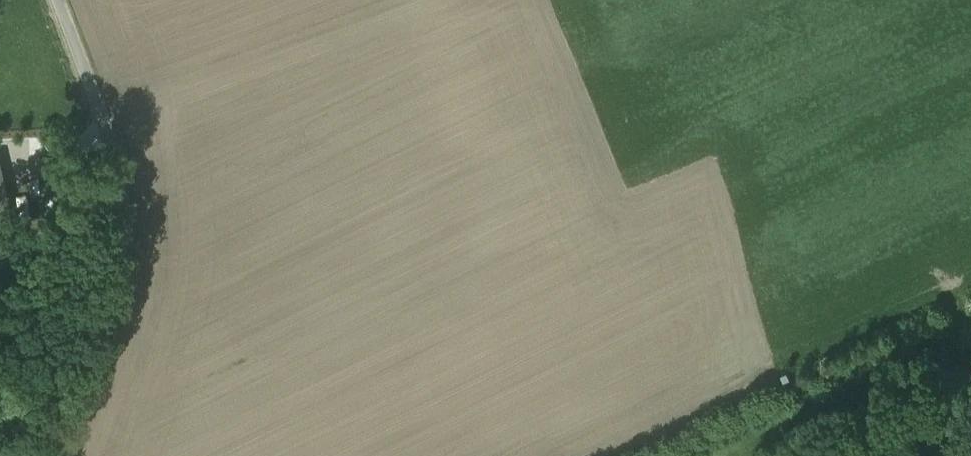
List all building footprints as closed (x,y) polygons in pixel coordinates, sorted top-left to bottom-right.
[(13,222),(0,167),(0,225),(13,222)]
